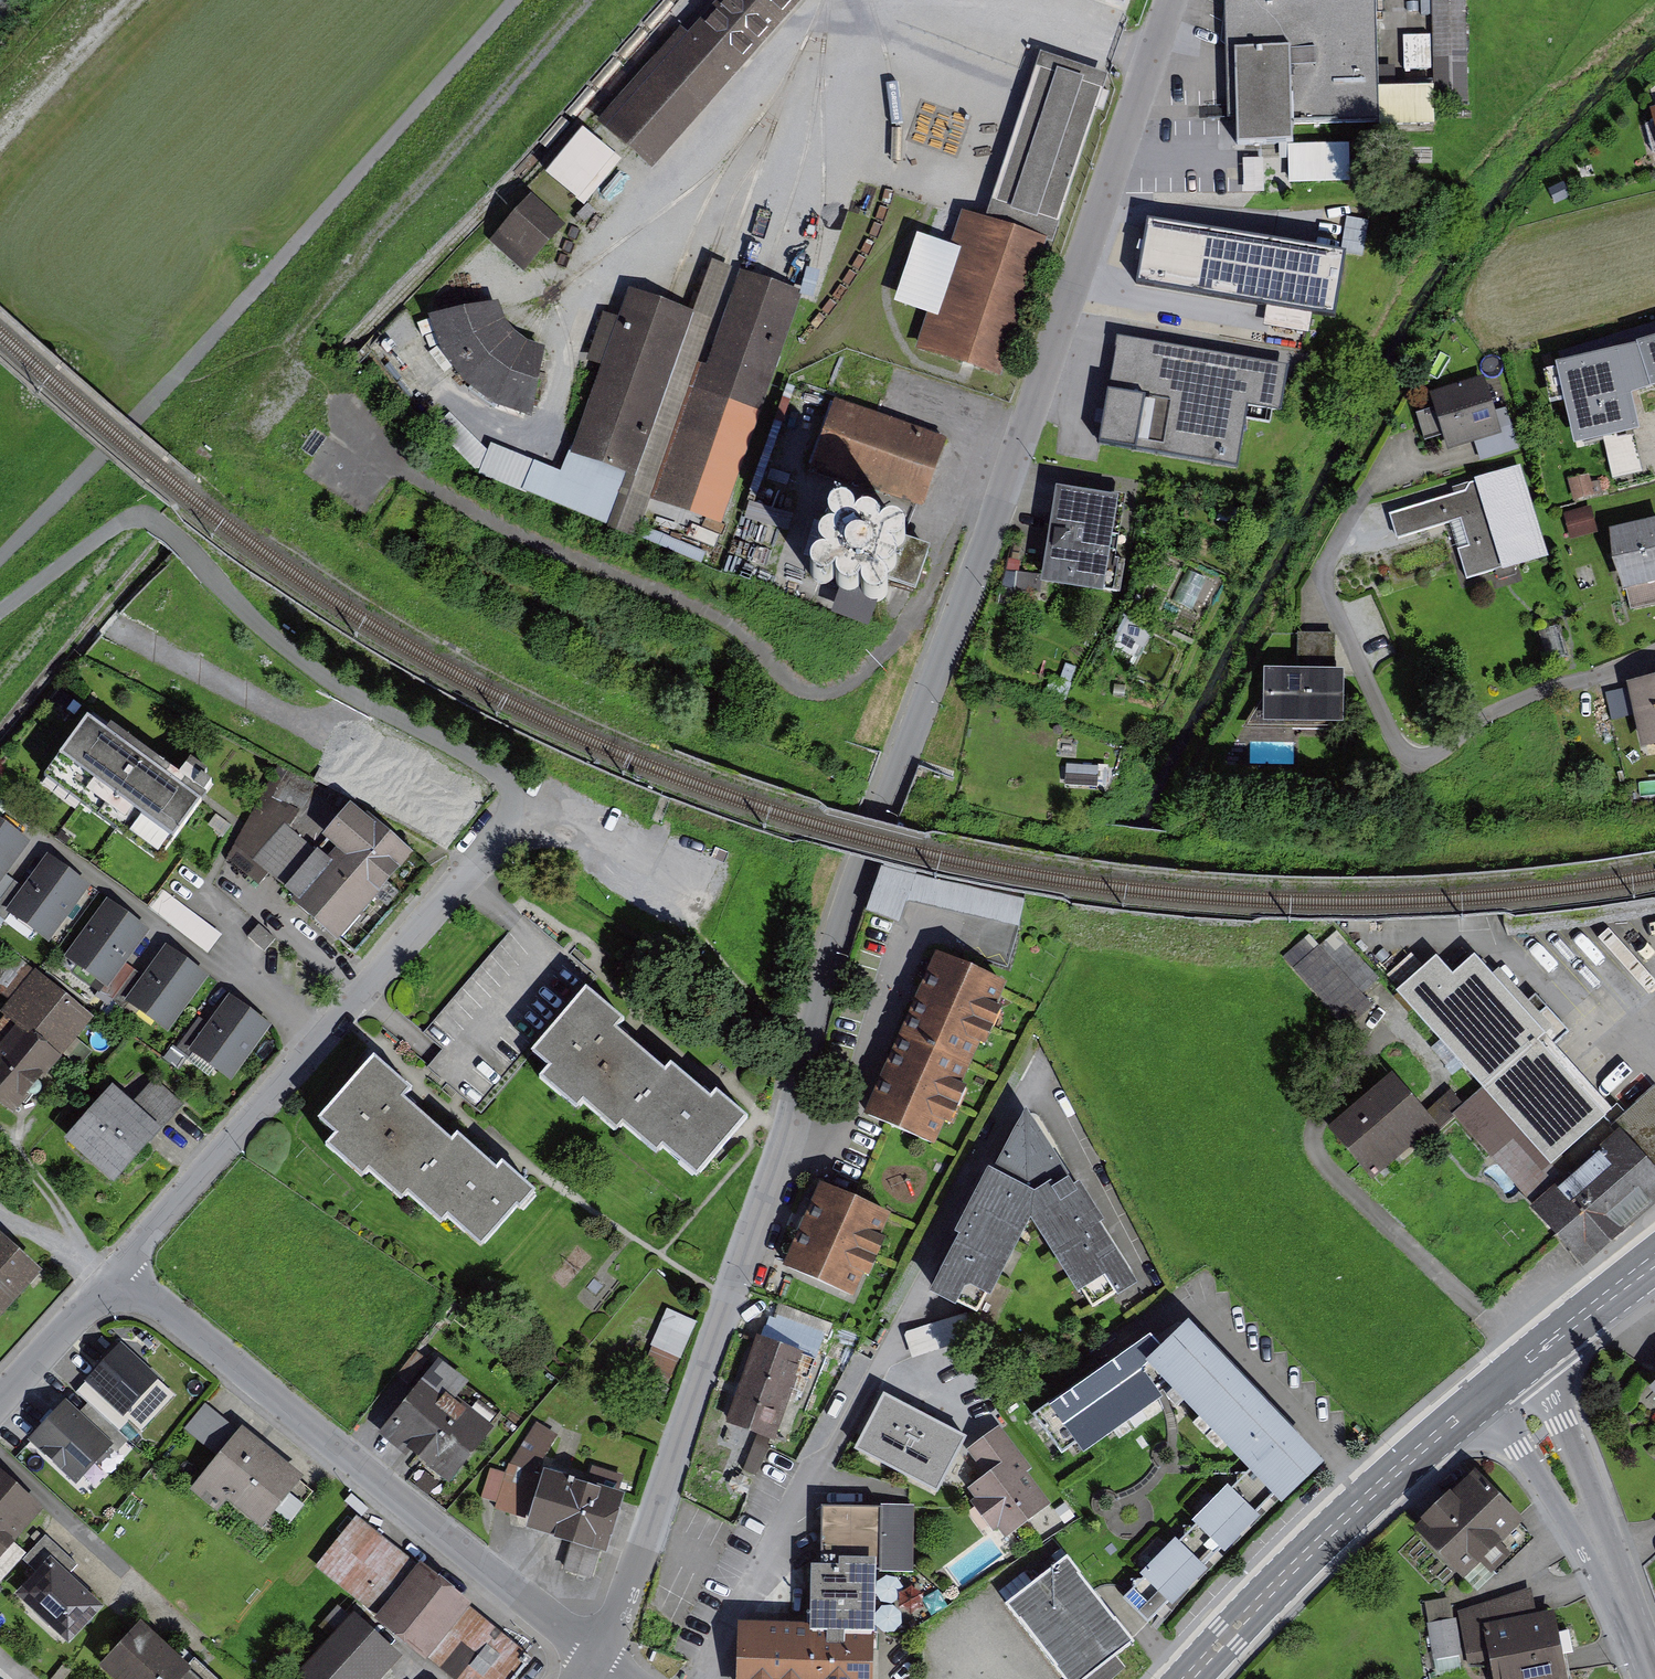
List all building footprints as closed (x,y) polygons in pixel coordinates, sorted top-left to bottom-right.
[(691,34),(686,29),(603,119),(654,168),(802,0),(720,0),(691,34)] [(1133,0),(1106,0),(1130,9),(1133,0)] [(1439,101),(1473,100),(1470,0),(1434,0),(1436,88),(1378,89),(1376,0),(1227,0),(1230,124),(1237,124),(1238,146),(1292,145),(1291,123),(1440,119),(1439,101)] [(1117,76),(1045,50),(984,217),(965,210),(952,247),(917,235),(893,302),(934,317),(922,349),(998,376),(1046,242),(1055,245),(1117,76)] [(612,156),(583,129),(549,173),(577,196),(612,156)] [(560,223),(529,196),(492,238),(524,266),(531,257),(560,223)] [(1352,254),(1155,219),(1144,282),(1341,317),(1352,254)] [(734,268),(711,260),(693,314),(636,477),(617,531),(638,538),(734,268)] [(806,292),(742,268),(657,500),(721,523),(806,292)] [(631,290),(569,453),(625,474),(636,477),(693,314),(631,290)] [(504,313),(501,303),(431,313),(441,349),(458,375),(482,396),(507,414),(531,416),(545,346),(537,344),(527,340),(525,339),(515,331),(512,328),(506,318),(504,313)] [(1654,391),(1654,335),(1623,345),(1634,398),(1654,391)] [(1243,465),(1253,404),(1286,410),(1293,367),(1125,339),(1107,442),(1243,465)] [(1634,398),(1623,345),(1558,359),(1576,445),(1641,431),(1634,398)] [(1512,411),(1495,416),(1484,378),(1432,394),(1449,452),(1479,443),(1484,460),(1523,448),(1512,411)] [(953,440),(842,397),(815,460),(929,504),(953,440)] [(481,473),(490,450),(453,413),(438,428),(481,473)] [(1654,474),(1654,464),(1653,436),(1613,439),(1616,477),(1654,474)] [(490,450),(481,473),(524,489),(535,460),(493,444),(490,450)] [(535,460),(524,489),(609,525),(625,474),(569,453),(563,470),(535,460)] [(1401,540),(1467,520),(1474,546),(1461,550),(1469,577),(1548,554),(1522,466),(1456,486),(1459,493),(1392,513),(1401,540)] [(1119,497),(1057,488),(1043,583),(1105,592),(1119,497)] [(848,534),(852,532),(856,528),(858,524),(859,520),(858,515),(855,511),(852,508),(848,506),(843,506),(839,507),(835,510),(832,514),(831,518),(831,522),(832,527),(835,530),(839,533),(843,534),(848,534)] [(875,542),(879,540),(882,537),(884,533),(885,529),(884,524),(882,520),(878,517),(874,515),(870,515),(865,516),(861,519),(859,522),(857,527),(857,531),(859,536),(862,539),(865,542),(870,543),(875,542)] [(901,552),(905,550),(908,547),(910,543),(911,538),(910,534),(908,530),(905,527),(900,525),(896,525),(891,526),(888,529),(885,532),(883,537),(883,541),(885,545),(888,549),(892,551),(896,553),(901,552)] [(1619,533),(1630,585),(1654,580),(1654,525),(1619,533)] [(838,559),(842,557),(845,554),(848,550),(848,546),(847,541),(845,537),(842,534),(837,532),(833,532),(828,533),(825,536),(822,539),(821,544),(821,548),(822,553),(825,556),(829,559),(833,560),(838,559)] [(864,568),(869,567),(872,563),(874,559),(875,555),(874,550),(872,546),(868,543),(864,541),(860,541),(855,542),(851,545),(849,548),(847,553),(847,557),(849,562),(852,565),(855,568),(860,569),(864,568)] [(891,578),(895,576),(899,573),(901,569),(901,564),(901,560),(898,556),(895,553),(890,551),(886,551),(882,552),(878,555),(875,558),(874,562),(874,567),(875,571),(878,575),(882,577),(886,579),(891,578)] [(829,586),(833,584),(836,581),(839,577),(839,572),(838,568),(836,564),(833,560),(828,559),(824,559),(819,560),(816,562),(813,566),(812,570),(812,575),(813,579),(816,583),(820,585),(824,586),(829,586)] [(856,595),(860,593),(863,590),(865,586),(866,581),(865,576),(863,572),(859,569),(855,568),(851,567),(846,569),(842,571),(840,575),(838,579),(838,584),(840,588),(843,591),(846,594),(851,595),(856,595)] [(882,604),(886,602),(890,599),(892,595),(893,591),(892,586),(889,582),(886,579),(882,577),(877,577),(873,578),(869,581),(866,584),(865,589),(865,593),(866,598),(869,601),(873,604),(877,605),(882,604)] [(1630,585),(1635,609),(1654,604),(1654,580),(1630,585)] [(1114,643),(1141,655),(1154,624),(1127,612),(1114,643)] [(1345,673),(1262,671),(1261,723),(1344,725),(1345,673)] [(1632,686),(1646,746),(1654,744),(1654,681),(1632,686)] [(219,800),(101,716),(57,777),(175,861),(219,800)] [(1067,762),(1067,783),(1105,783),(1106,762),(1067,762)] [(353,812),(284,765),(234,858),(266,885),(275,874),(347,947),(422,857),(360,803),(353,812)] [(0,811),(0,895),(0,896),(41,842),(0,811)] [(101,887),(58,854),(13,911),(56,944),(101,887)] [(879,862),(869,908),(903,915),(907,898),(1021,921),(1027,893),(879,862)] [(160,931),(117,899),(72,958),(115,990),(160,931)] [(1338,923),(1292,958),(1341,1023),(1373,998),(1366,989),(1380,978),(1338,923)] [(1584,1270),(1654,1207),(1654,1090),(1629,1113),(1620,1103),(1614,1109),(1556,1044),(1573,1030),(1552,1006),(1543,1014),(1494,958),(1486,965),(1478,955),(1453,976),(1437,958),(1427,967),(1403,941),(1381,961),(1404,986),(1397,993),(1483,1091),(1456,1115),(1535,1204),(1530,1209),(1584,1270)] [(219,975),(175,944),(132,1003),(176,1034),(219,975)] [(1022,985),(947,952),(874,1114),(950,1148),(960,1126),(968,1130),(986,1090),(977,1086),(995,1045),(1003,1049),(1020,1011),(1013,1007),(1022,985)] [(42,969),(7,1011),(25,1025),(0,1056),(0,1098),(23,1116),(103,1018),(42,969)] [(627,1018),(588,986),(534,1050),(554,1067),(545,1077),(582,1108),(589,1101),(623,1130),(630,1123),(662,1151),(668,1144),(704,1174),(752,1116),(722,1090),(715,1098),(675,1064),(669,1070),(619,1028),(627,1018)] [(281,1025),(238,994),(197,1051),(239,1082),(281,1025)] [(523,1207),(538,1190),(505,1161),(500,1168),(460,1134),(454,1140),(404,1097),(412,1087),(375,1055),(319,1119),(338,1134),(329,1144),(365,1175),(371,1168),(405,1197),(411,1190),(445,1220),(450,1213),(486,1244),(520,1205),(523,1207)] [(1436,1127),(1393,1077),(1331,1130),(1374,1180),(1436,1127)] [(143,1102),(123,1085),(74,1142),(123,1185),(193,1104),(163,1078),(143,1102)] [(985,1309),(1037,1210),(1099,1307),(1139,1282),(1033,1116),(942,1289),(985,1309)] [(906,1217),(832,1183),(794,1267),(867,1300),(877,1277),(886,1281),(903,1243),(896,1239),(906,1217)] [(2,1228),(0,1231),(0,1328),(2,1330),(53,1273),(2,1228)] [(699,1325),(672,1314),(648,1373),(674,1384),(699,1325)] [(975,1314),(913,1335),(921,1358),(982,1337),(975,1314)] [(1194,1324),(1171,1346),(1159,1336),(1142,1349),(1138,1343),(1039,1412),(1067,1450),(1084,1439),(1089,1445),(1164,1391),(1161,1386),(1172,1373),(1259,1465),(1289,1496),(1325,1462),(1295,1430),(1299,1425),(1211,1331),(1206,1336),(1194,1324)] [(819,1354),(768,1335),(735,1423),(786,1442),(819,1354)] [(163,1380),(126,1345),(94,1378),(131,1413),(163,1380)] [(478,1382),(447,1359),(387,1436),(416,1459),(420,1454),(459,1484),(503,1429),(465,1400),(478,1382)] [(966,1435),(882,1392),(852,1448),(936,1492),(966,1435)] [(114,1443),(70,1402),(37,1437),(81,1478),(114,1443)] [(543,1425),(516,1466),(538,1473),(560,1434),(543,1425)] [(314,1478),(251,1426),(199,1490),(227,1513),(236,1502),(270,1531),(314,1478)] [(980,1450),(998,1475),(980,1488),(1018,1540),(1061,1508),(1036,1475),(1042,1471),(1010,1428),(980,1450)] [(0,1462),(0,1570),(54,1510),(0,1462)] [(1289,1496),(1259,1465),(1130,1597),(1154,1622),(1166,1611),(1172,1616),(1289,1496)] [(513,1474),(498,1470),(489,1497),(496,1499),(505,1502),(502,1509),(512,1512),(525,1516),(538,1473),(516,1466),(513,1474)] [(633,1498),(554,1475),(537,1532),(580,1544),(573,1571),(588,1575),(600,1579),(607,1555),(616,1557),(633,1498)] [(1538,1536),(1478,1477),(1421,1534),(1482,1593),(1538,1536)] [(834,1507),(832,1565),(822,1565),(821,1625),(749,1623),(747,1678),(883,1678),(885,1642),(889,1509),(834,1507)] [(364,1517),(322,1569),(462,1678),(522,1678),(541,1656),(364,1517)] [(1072,1554),(1009,1603),(1069,1678),(1092,1678),(1141,1641),(1072,1554)] [(115,1608),(59,1557),(24,1596),(79,1646),(115,1608)] [(1487,1628),(1499,1678),(1566,1678),(1551,1613),(1487,1628)] [(413,1657),(364,1614),(305,1678),(393,1678),(413,1657)] [(151,1624),(108,1670),(118,1678),(197,1678),(203,1672),(151,1624)]
